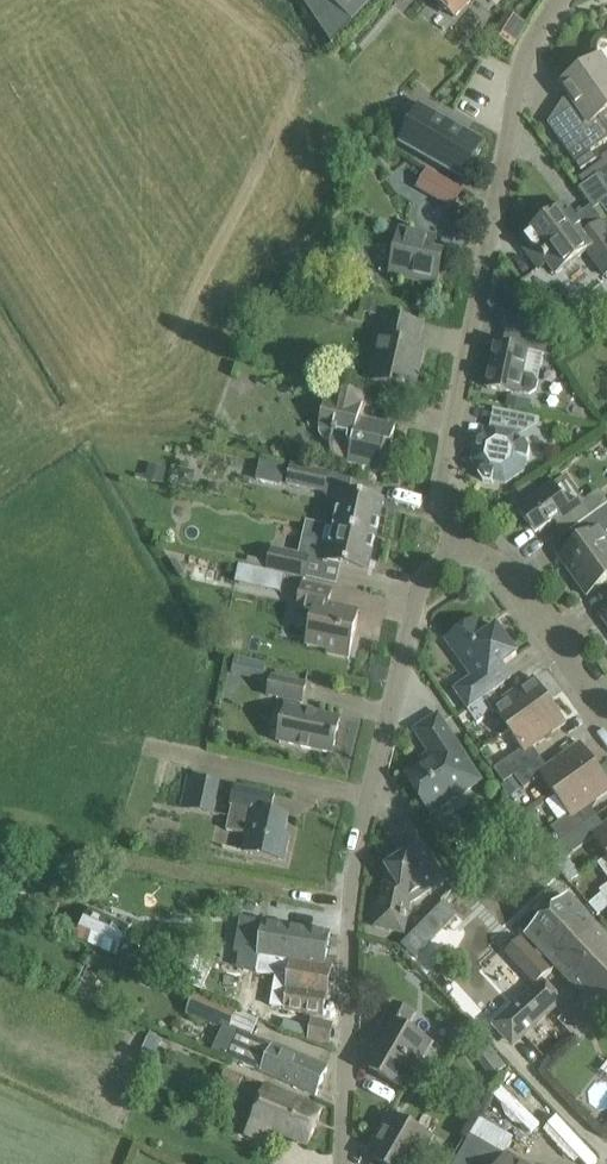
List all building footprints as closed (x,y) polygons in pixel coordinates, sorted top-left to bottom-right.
[(379,0),(331,0),(359,24),(379,0)] [(455,17),(470,0),(436,0),(455,17)] [(507,10),(499,35),(521,43),(530,17),(507,10)] [(599,58),(562,85),(582,112),(569,122),(573,128),(559,138),(582,169),(597,158),(591,150),(606,139),(606,70),(599,58)] [(485,141),(420,103),(398,144),(442,169),(463,181),(485,141)] [(597,175),(606,189),(606,168),(597,175)] [(427,171),(418,187),(439,199),(448,182),(427,171)] [(597,199),(606,213),(606,193),(597,199)] [(518,241),(539,268),(540,268),(539,267),(546,262),(555,273),(583,252),(601,276),(606,272),(606,227),(591,205),(590,206),(602,223),(587,234),(565,205),(518,241)] [(428,235),(405,230),(400,229),(390,274),(437,284),(443,254),(425,249),(428,235)] [(366,298),(363,312),(377,315),(381,301),(366,298)] [(421,323),(397,318),(386,315),(372,380),(405,388),(413,389),(423,347),(416,345),(421,323)] [(509,347),(496,344),(487,388),(529,396),(536,391),(537,382),(533,376),(523,374),(528,351),(552,356),(554,341),(512,333),(509,347)] [(359,418),(365,393),(329,385),(319,428),(333,432),(331,442),(330,446),(331,450),(333,454),(336,458),(339,460),(343,462),(348,463),(359,465),(362,470),(367,467),(385,471),(395,427),(359,418)] [(539,417),(498,409),(495,428),(484,435),(483,433),(475,438),(473,448),(475,448),(472,461),(479,472),(478,473),(483,481),(493,483),(493,481),(506,483),(524,471),(526,459),(528,459),(530,450),(525,442),(523,443),(516,432),(539,417)] [(262,459),(257,479),(280,484),(285,464),(262,459)] [(149,464),(145,480),(163,485),(167,469),(149,464)] [(325,492),(329,473),(292,465),(288,483),(325,492)] [(526,503),(517,509),(530,527),(534,524),(540,532),(554,522),(563,534),(590,516),(581,502),(583,500),(565,475),(539,494),(537,495),(526,503)] [(531,482),(518,491),(526,503),(537,495),(539,494),(531,482)] [(334,526),(376,536),(384,500),(335,490),(331,506),(338,508),(334,526)] [(606,551),(606,504),(582,522),(589,533),(558,555),(572,576),(606,551)] [(376,536),(334,526),(308,520),(300,555),(272,549),(270,561),(249,557),(247,565),(266,569),(305,578),(310,558),(345,566),(368,571),(376,536)] [(572,576),(587,596),(606,582),(606,551),(572,576)] [(243,564),(239,583),(262,588),(266,569),(247,565),(243,564)] [(328,650),(327,653),(349,658),(359,611),(329,604),(332,591),(303,584),(298,608),(314,612),(306,645),(328,650)] [(469,708),(493,691),(505,682),(496,669),(517,654),(497,626),(487,634),(476,619),(447,639),(467,667),(472,664),(479,673),(456,689),(469,708)] [(255,661),(251,679),(263,682),(263,678),(265,678),(268,666),(266,666),(266,663),(255,661)] [(317,713),(298,709),(300,703),(302,704),(306,684),(273,677),(269,696),(288,700),(279,742),(309,749),(332,754),(340,719),(317,713)] [(509,730),(550,700),(534,677),(500,701),(493,691),(469,708),(467,709),(477,723),(495,711),(509,730)] [(504,783),(540,757),(533,747),(566,723),(550,700),(509,730),(523,749),(494,769),(504,783)] [(430,814),(482,781),(439,713),(413,729),(430,755),(434,753),(437,757),(426,764),(424,763),(405,775),(430,814)] [(547,767),(540,757),(504,783),(515,775),(523,788),(524,789),(543,776),(556,795),(597,766),(580,743),(547,767)] [(597,766),(556,795),(570,814),(551,827),(561,841),(586,822),(579,812),(606,792),(606,780),(597,766)] [(510,797),(523,788),(515,775),(504,783),(502,785),(510,797)] [(214,815),(221,784),(189,777),(182,808),(214,815)] [(276,795),(252,790),(234,787),(226,830),(247,835),(243,852),(261,855),(284,861),(290,835),(285,834),(289,816),(264,810),(267,795),(275,797),(276,795)] [(586,822),(561,841),(571,854),(595,837),(606,854),(606,822),(600,827),(593,817),(586,822)] [(445,880),(421,842),(408,822),(389,834),(403,856),(395,862),(394,864),(391,864),(388,866),(388,869),(389,872),(392,874),(392,876),(384,881),(377,912),(389,930),(407,918),(409,902),(445,880)] [(598,863),(606,876),(606,857),(598,863)] [(602,893),(589,904),(598,914),(606,908),(606,900),(602,893)] [(527,932),(557,965),(597,928),(566,895),(527,932)] [(437,936),(458,914),(444,900),(422,922),(437,936)] [(128,926),(89,909),(76,938),(115,955),(128,926)] [(256,971),(276,975),(290,977),(290,976),(291,976),(293,967),(308,970),(309,963),(325,966),(325,965),(330,933),(241,918),(235,951),(258,955),(256,971)] [(597,928),(557,965),(584,993),(574,1003),(592,1022),(606,1007),(606,939),(597,928)] [(166,973),(187,983),(199,956),(178,946),(166,973)] [(290,977),(276,975),(271,1005),(285,1007),(284,1010),(322,1016),(326,997),(331,998),(333,986),(328,985),(331,966),(325,965),(325,966),(309,963),(308,970),(293,967),(291,976),(290,976),(290,977)] [(446,993),(466,1013),(485,994),(465,974),(446,993)] [(541,979),(494,1023),(514,1045),(562,1002),(541,979)] [(327,1068),(252,1037),(260,1019),(196,992),(187,1014),(223,1029),(214,1052),(316,1095),(327,1068)] [(407,1029),(415,1015),(395,1003),(371,1045),(389,1056),(379,1074),(405,1090),(432,1043),(407,1029)] [(306,1025),(285,1018),(282,1027),(303,1034),(306,1025)] [(156,1055),(162,1040),(149,1035),(143,1050),(156,1055)] [(238,1091),(245,1076),(228,1067),(221,1082),(238,1091)] [(529,1145),(563,1110),(518,1068),(485,1103),(529,1145)] [(323,1108),(301,1100),(265,1086),(246,1133),(266,1141),(270,1131),(308,1146),(323,1108)] [(411,1126),(391,1114),(372,1146),(383,1153),(378,1162),(382,1163),(416,1163),(432,1137),(411,1126)] [(481,1119),(473,1136),(509,1152),(517,1134),(481,1119)] [(507,1155),(502,1163),(524,1163),(507,1155)]
